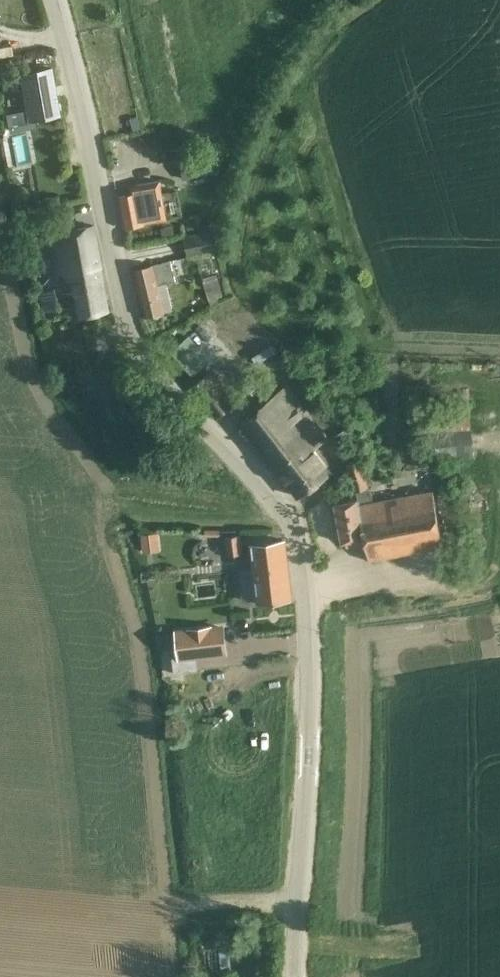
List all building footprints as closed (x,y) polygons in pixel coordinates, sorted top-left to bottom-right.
[(42,63),(29,65),(16,68),(21,98),(1,101),(5,118),(51,109),(42,63)] [(159,181),(145,183),(137,186),(138,192),(119,197),(124,228),(166,220),(159,181)] [(94,226),(74,229),(46,234),(51,259),(55,258),(56,262),(51,263),(54,280),(66,278),(68,290),(78,288),(77,285),(103,280),(94,226)] [(219,249),(215,229),(188,236),(193,255),(219,249)] [(27,248),(25,251),(28,254),(33,258),(44,244),(36,237),(27,248)] [(171,261),(153,265),(134,270),(145,317),(166,312),(159,283),(175,280),(171,261)] [(217,275),(204,280),(210,300),(224,296),(217,275)] [(83,316),(89,315),(108,311),(103,280),(77,285),(78,288),(83,316)] [(46,311),(58,308),(54,292),(41,295),(46,311)] [(44,323),(50,322),(48,312),(41,313),(44,323)] [(217,366),(206,375),(190,388),(216,419),(232,406),(226,400),(237,391),(217,366)] [(287,384),(256,408),(240,420),(299,497),(331,472),(313,448),(327,437),(287,384)] [(426,409),(429,459),(474,456),(471,405),(426,409)] [(369,560),(389,557),(442,547),(432,494),(371,505),(367,490),(370,489),(369,484),(365,485),(360,460),(346,464),(355,492),(357,492),(358,499),(335,503),(342,542),(365,538),(369,560)] [(159,533),(141,534),(143,552),(160,550),(159,533)] [(225,536),(227,556),(243,554),(241,535),(225,536)] [(260,604),(272,603),(292,600),(284,540),(253,544),(255,558),(260,604)] [(169,566),(161,567),(163,582),(171,581),(169,566)] [(225,623),(174,629),(178,661),(228,655),(225,623)]
